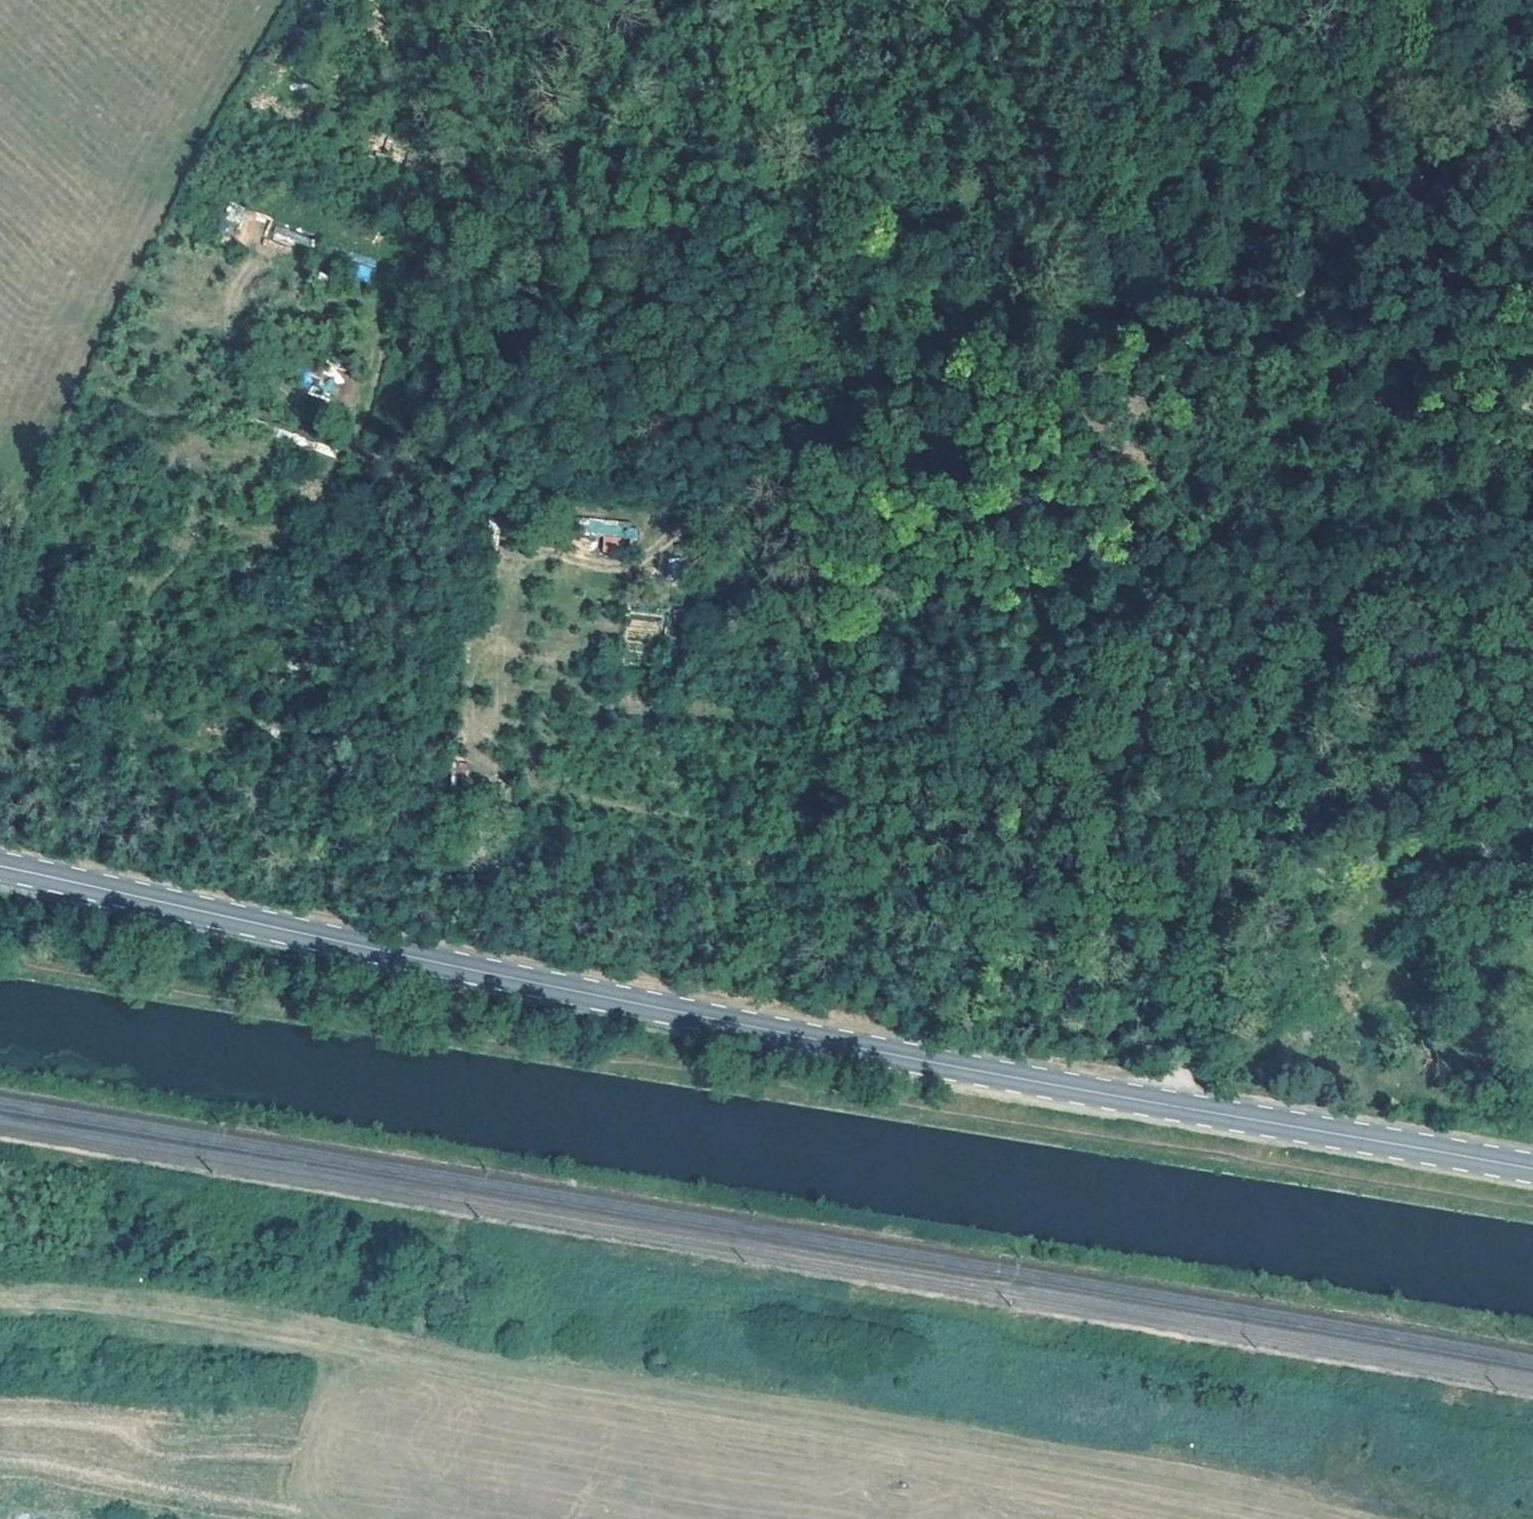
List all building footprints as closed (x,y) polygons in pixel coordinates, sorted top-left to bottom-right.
[(600,532),(603,548),(618,546),(617,538),(636,535),(635,526),(621,529),(619,518),(587,523),(589,534),(600,532)]
